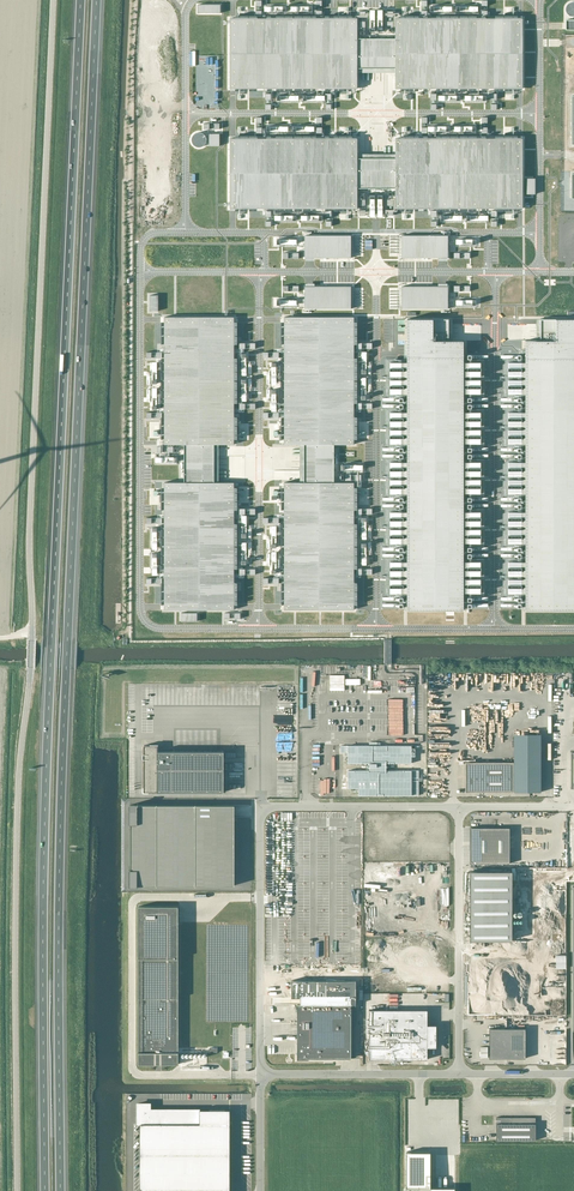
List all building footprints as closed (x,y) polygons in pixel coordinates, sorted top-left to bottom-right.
[(559,7),(567,17),(573,12),(573,4),(571,0),(567,0),(559,7)] [(198,13),(220,13),(221,4),(198,3),(198,13)] [(378,14),(378,8),(373,8),(373,31),(381,31),(381,14),(378,14)] [(168,25),(168,13),(161,12),(161,23),(154,23),(154,24),(168,25)] [(357,19),(230,19),(230,88),(357,88),(357,72),(395,72),(395,88),(523,88),(523,19),(395,19),(395,39),(357,39),(357,19)] [(566,21),(566,31),(573,31),(573,22),(566,21)] [(573,58),(573,34),(559,34),(559,43),(562,43),(562,50),(559,50),(559,58),(573,58)] [(188,131),(188,146),(202,146),(202,132),(188,131)] [(215,132),(205,132),(205,144),(215,145),(215,132)] [(357,138),(230,138),(230,208),(357,208),(357,192),(395,192),(395,208),(523,208),(523,138),(395,138),(395,158),(357,158),(357,138)] [(399,215),(400,219),(410,219),(409,210),(402,211),(402,215),(399,215)] [(351,235),(306,235),(306,257),(351,257),(351,235)] [(448,235),(402,235),(402,258),(448,258),(448,235)] [(166,237),(166,245),(179,245),(179,241),(176,241),(176,237),(166,237)] [(166,253),(165,243),(157,243),(158,247),(155,247),(155,254),(166,253)] [(465,295),(466,284),(459,284),(459,287),(457,287),(457,295),(465,295)] [(351,286),(305,286),(305,308),(351,308),(351,286)] [(448,286),(402,286),(402,309),(448,308),(448,286)] [(468,297),(476,297),(476,286),(468,286),(468,297)] [(165,482),(165,610),(234,610),(234,482),(214,482),(214,444),(234,444),(234,317),(165,317),(165,444),(184,444),(184,482),(165,482)] [(284,444),(304,444),(304,482),(284,482),(284,610),(354,610),(354,482),(333,482),(333,444),(354,444),(354,317),(284,317),(284,444)] [(449,318),(408,318),(407,609),(464,609),(465,340),(449,340),(449,318)] [(525,340),(525,610),(573,610),(573,319),(541,319),(541,340),(525,340)] [(144,745),(144,792),(154,792),(154,793),(157,793),(157,792),(220,792),(220,793),(223,793),(223,792),(224,792),(224,751),(223,751),(223,750),(221,750),(221,751),(175,751),(175,749),(172,749),(172,751),(171,751),(171,749),(163,749),(163,740),(145,740),(145,745),(144,745)] [(411,746),(341,746),(341,753),(347,753),(347,763),(369,763),(369,771),(347,771),(347,788),(358,788),(358,795),(419,795),(419,771),(387,771),(387,763),(411,763),(411,746)] [(466,792),(514,792),(514,762),(466,762),(466,792)] [(235,805),(130,805),(130,886),(235,886),(235,805)] [(470,828),(470,863),(510,863),(510,828),(470,828)] [(470,871),(470,940),(512,940),(512,871),(470,871)] [(178,906),(139,906),(139,1064),(178,1064),(178,906)] [(300,1022),(300,1036),(297,1036),(297,1059),(309,1059),(309,1058),(351,1058),(351,1004),(300,1004),(297,1004),(297,1022),(300,1022)] [(369,1010),(369,1059),(427,1059),(427,1047),(436,1047),(436,1025),(427,1025),(427,1010),(369,1010)] [(525,1058),(525,1028),(489,1028),(489,1058),(525,1058)] [(138,1103),(138,1124),(140,1124),(140,1190),(230,1190),(230,1109),(150,1109),(150,1103),(138,1103)] [(536,1117),(496,1117),(496,1140),(536,1140),(536,1117)] [(406,1152),(406,1190),(455,1190),(455,1188),(430,1188),(430,1152),(406,1152)]
